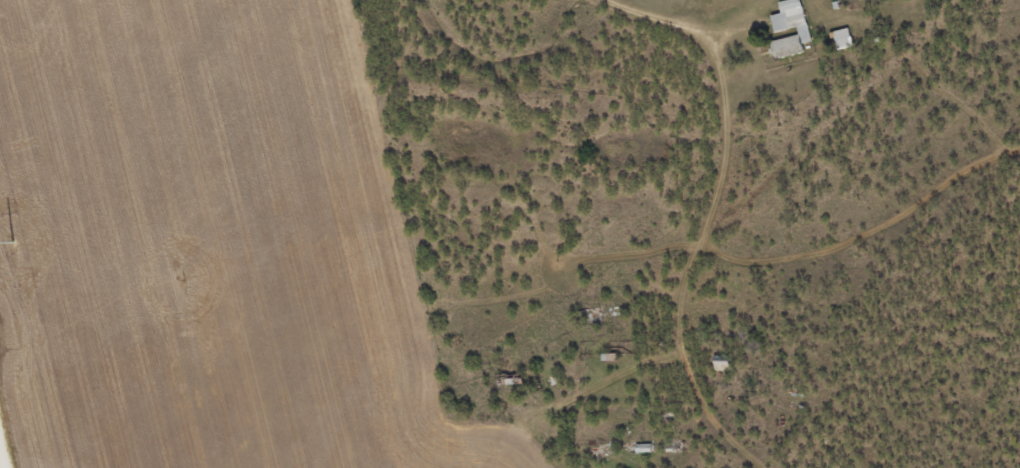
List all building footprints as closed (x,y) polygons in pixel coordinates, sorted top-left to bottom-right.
[(800,29),(802,37),(775,43),(779,61),(808,55),(806,46),(814,44),(804,0),(800,0),(783,4),(785,15),(774,18),(778,35),(800,29)] [(855,50),(852,31),(837,33),(839,51),(855,50)] [(733,358),(718,357),(717,372),(732,372),(733,358)]
